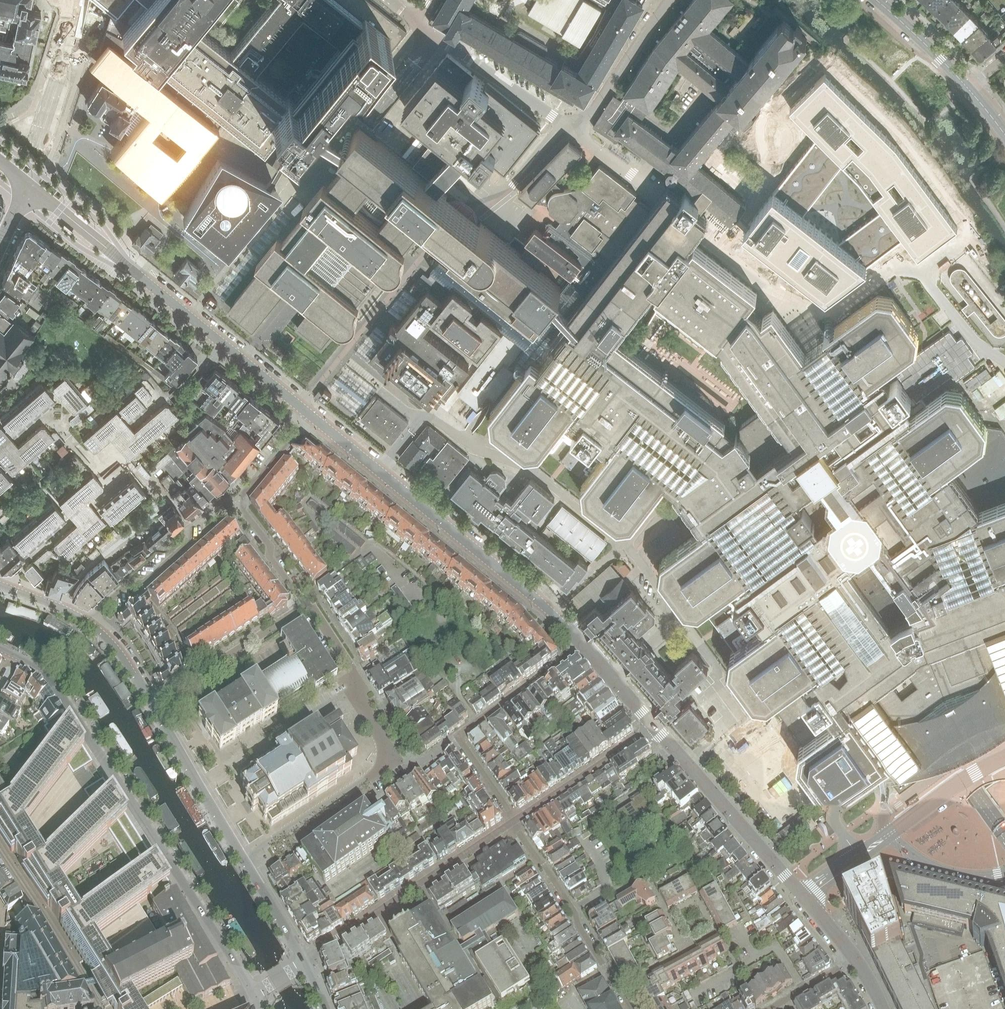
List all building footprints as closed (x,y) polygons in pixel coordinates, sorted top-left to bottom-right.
[(25,77),(28,62),(33,37),(35,37),(40,12),(27,9),(28,2),(30,2),(31,0),(0,0),(0,13),(5,14),(3,24),(15,26),(14,32),(14,33),(13,41),(0,38),(0,72),(25,77)] [(352,80),(359,70),(368,78),(406,31),(368,0),(148,0),(147,2),(137,15),(130,24),(112,14),(111,14),(111,15),(110,15),(110,16),(105,31),(100,46),(99,49),(99,50),(99,51),(100,52),(124,61),(118,69),(117,68),(116,68),(115,68),(114,68),(113,68),(112,68),(111,69),(110,70),(110,71),(109,72),(109,73),(109,74),(110,75),(111,76),(111,77),(110,79),(114,82),(112,85),(101,79),(87,102),(86,104),(87,107),(95,112),(98,111),(99,110),(100,110),(102,106),(107,109),(102,117),(109,121),(119,128),(122,123),(126,125),(127,126),(124,131),(123,134),(122,137),(121,139),(121,140),(121,141),(121,142),(121,143),(122,144),(125,147),(126,148),(127,150),(131,153),(133,154),(137,158),(138,159),(142,162),(144,164),(148,167),(149,168),(151,169),(154,171),(156,173),(159,175),(161,176),(164,178),(164,179),(165,179),(166,179),(167,180),(168,180),(169,179),(170,179),(171,178),(172,178),(173,177),(174,176),(176,175),(178,173),(179,172),(181,171),(183,169),(184,168),(187,166),(189,164),(189,163),(191,162),(191,161),(192,160),(199,153),(200,152),(218,129),(212,123),(220,113),(228,119),(235,125),(231,131),(263,157),(268,162),(274,166),(270,172),(267,177),(271,179),(274,175),(277,169),(281,172),(285,176),(314,140),(319,134),(333,117),(353,92),(348,88),(353,81),(352,80)] [(117,12),(127,0),(102,0),(117,12)] [(599,3),(600,1),(608,5),(602,16),(601,15),(599,19),(600,20),(592,36),(588,42),(586,40),(584,44),(586,45),(580,53),(577,57),(568,52),(563,61),(563,62),(559,68),(556,66),(558,63),(544,55),(547,50),(546,46),(520,31),(517,31),(513,37),(485,21),(465,9),(471,0),(447,0),(446,3),(442,1),(433,16),(432,16),(429,21),(457,38),(462,31),(471,36),(573,96),(572,98),(581,103),(582,101),(586,103),(589,99),(599,82),(596,81),(644,0),(595,0),(599,3)] [(529,12),(581,43),(602,7),(590,0),(536,0),(529,12)] [(670,180),(673,179),(675,179),(676,177),(705,201),(729,221),(731,222),(746,205),(743,203),(696,164),(730,122),(736,115),(739,119),(778,75),(806,40),(807,38),(801,33),(803,30),(797,25),(795,28),(784,19),(749,61),(709,28),(714,22),(732,0),(693,0),(691,2),(656,45),(625,93),(621,99),(614,95),(602,113),(594,126),(617,140),(621,135),(648,155),(664,167),(668,171),(667,172),(667,177),(670,180)] [(935,10),(945,0),(926,0),(925,1),(935,10)] [(960,3),(956,0),(945,0),(935,10),(941,17),(944,19),(960,3)] [(981,0),(978,0),(972,6),(975,9),(982,1),(981,0)] [(999,11),(998,12),(1001,15),(1003,14),(1004,17),(1004,0),(991,0),(999,11)] [(949,24),(953,28),(969,13),(960,3),(944,19),(949,24)] [(757,18),(759,16),(750,9),(746,15),(748,16),(741,26),(738,24),(734,30),(742,36),(746,32),(744,30),(748,25),(750,27),(757,18)] [(989,14),(986,11),(981,15),(984,19),(989,14)] [(958,33),(961,37),(978,22),(969,13),(953,28),(958,33)] [(987,32),(970,47),(978,55),(981,56),(1001,40),(1000,35),(998,33),(1000,32),(995,26),(1002,21),(999,17),(989,24),(992,28),(987,32)] [(961,37),(970,47),(987,32),(979,23),(978,22),(961,37)] [(464,163),(472,154),(474,156),(472,158),(483,166),(484,166),(493,155),(503,163),(504,162),(506,162),(507,162),(506,161),(514,152),(515,152),(517,150),(516,149),(524,139),(525,140),(527,138),(526,137),(528,135),(528,136),(531,132),(531,131),(534,127),(535,128),(535,127),(534,125),(535,124),(475,75),(473,75),(465,85),(465,86),(463,88),(453,79),(454,79),(452,77),(451,78),(447,74),(445,76),(440,72),(442,69),(441,70),(439,70),(439,69),(438,69),(430,63),(422,73),(423,73),(420,76),(425,80),(428,77),(430,79),(428,81),(427,81),(426,81),(419,89),(419,91),(420,91),(418,94),(417,93),(416,93),(409,101),(409,103),(410,103),(410,104),(422,114),(421,116),(423,117),(433,125),(435,127),(435,126),(445,135),(447,137),(449,134),(459,142),(457,145),(458,146),(451,153),(446,159),(427,180),(439,189),(464,163)] [(743,231),(827,295),(904,236),(918,255),(957,225),(896,144),(824,73),(789,108),(817,135),(743,231)] [(311,197),(304,205),(310,209),(283,242),(277,238),(257,263),(262,267),(230,307),(255,327),(287,287),(292,291),(291,293),(291,295),(292,297),(293,298),(295,299),(297,299),(299,298),(313,308),(297,328),(322,348),(337,328),(341,330),(343,331),(345,331),(348,331),(350,330),(352,329),(355,326),(356,325),(357,323),(357,319),(357,316),(357,313),(357,311),(357,308),(360,304),(358,303),(385,270),(387,271),(390,272),(394,273),(397,272),(401,269),(402,268),(403,267),(404,266),(405,262),(405,259),(404,256),(404,252),(404,250),(406,247),(405,245),(428,217),(444,229),(463,245),(481,223),(467,212),(439,189),(427,180),(360,126),(342,147),(330,140),(319,134),(314,140),(325,147),(348,162),(330,184),(325,179),(311,197)] [(533,203),(538,198),(555,180),(583,151),(569,140),(519,192),(533,203)] [(219,155),(186,212),(228,247),(280,183),(271,179),(267,177),(219,155)] [(1001,428),(986,426),(961,392),(946,390),(909,417),(908,415),(910,414),(903,404),(911,397),(897,378),(889,384),(881,374),(879,376),(878,375),(915,347),(918,332),(893,298),(877,296),(837,325),(824,335),(826,338),(823,339),(819,343),(815,346),(805,353),(773,310),(762,318),(756,310),(749,304),(757,293),(694,245),(690,249),(686,246),(694,236),(696,233),(707,218),(697,211),(703,203),(704,203),(685,188),(684,188),(678,196),(671,190),(669,189),(662,197),(660,200),(656,204),(652,210),(634,196),(637,193),(600,164),(582,187),(564,189),(555,180),(538,198),(539,198),(540,199),(540,201),(539,201),(539,202),(549,204),(550,212),(551,212),(551,211),(561,220),(562,219),(556,227),(551,223),(548,228),(552,232),(548,237),(536,227),(526,240),(538,250),(535,254),(527,247),(520,255),(481,223),(463,245),(448,264),(443,270),(438,275),(434,281),(423,273),(410,288),(414,291),(417,287),(425,294),(407,316),(423,329),(433,317),(480,354),(503,326),(525,343),(521,348),(516,355),(528,364),(490,413),(492,428),(508,441),(526,454),(541,452),(544,449),(565,465),(585,481),(582,484),(584,500),(600,511),(618,525),(633,523),(665,482),(674,490),(682,500),(683,501),(692,514),(694,517),(698,522),(702,528),(705,526),(705,527),(662,559),(659,574),(685,608),(700,610),(703,608),(734,650),(730,653),(728,668),(746,692),(753,702),(768,704),(772,702),(774,705),(777,708),(781,714),(786,721),(789,725),(793,730),(803,744),(799,747),(797,762),(811,781),(822,796),(836,798),(837,798),(891,759),(892,761),(898,769),(899,770),(891,776),(900,788),(910,780),(914,777),(937,760),(933,754),(937,750),(938,750),(942,747),(946,743),(950,740),(951,740),(956,737),(961,734),(966,731),(966,730),(971,728),(971,729),(972,730),(973,730),(974,731),(975,731),(976,731),(977,730),(978,729),(979,728),(980,727),(980,726),(980,725),(980,724),(984,722),(989,720),(994,718),(999,717),(1004,715),(1004,434),(1001,428)] [(139,236),(138,234),(132,241),(139,247),(140,247),(147,252),(150,248),(151,249),(159,239),(158,238),(162,233),(150,224),(147,228),(146,227),(139,236)] [(37,253),(41,256),(51,245),(29,229),(25,230),(20,242),(37,253)] [(15,252),(30,262),(37,253),(20,242),(15,251),(15,252)] [(37,261),(47,269),(60,253),(61,252),(51,245),(41,256),(37,261)] [(10,262),(24,271),(30,262),(15,252),(13,257),(10,262)] [(70,260),(60,253),(47,269),(48,269),(40,279),(43,282),(51,272),(57,277),(70,260)] [(173,275),(176,277),(183,283),(184,281),(187,284),(190,281),(194,284),(198,280),(195,278),(201,271),(198,268),(199,267),(197,265),(196,267),(186,259),(173,275)] [(80,267),(70,260),(57,277),(68,284),(80,267)] [(36,286),(28,280),(31,276),(24,271),(10,262),(9,265),(6,271),(6,272),(33,291),(36,286)] [(68,284),(77,291),(92,273),(88,270),(87,272),(80,267),(68,284)] [(962,309),(968,316),(975,311),(994,335),(995,336),(997,336),(998,337),(1000,337),(1001,337),(1003,337),(1004,336),(1004,335),(1004,319),(966,271),(964,270),(963,269),(961,268),(959,268),(957,268),(955,269),(954,270),(953,271),(952,272),(951,273),(950,275),(950,278),(951,280),(952,283),(969,304),(962,309)] [(33,291),(6,272),(1,281),(2,282),(27,299),(33,291)] [(95,276),(92,273),(77,291),(86,298),(100,282),(94,277),(95,276)] [(110,289),(100,282),(86,298),(97,306),(110,289)] [(17,316),(20,312),(15,308),(13,307),(19,300),(2,287),(0,289),(0,303),(17,316)] [(57,298),(59,295),(49,288),(47,291),(57,298)] [(122,298),(110,289),(97,306),(107,314),(122,298)] [(61,293),(59,295),(57,298),(66,306),(71,300),(61,293)] [(217,309),(218,307),(215,305),(217,302),(210,296),(207,300),(207,301),(203,305),(213,313),(217,309)] [(122,298),(107,314),(116,321),(130,305),(131,304),(122,298)] [(71,300),(66,306),(73,311),(77,305),(71,300)] [(8,366),(12,371),(26,348),(24,347),(33,335),(26,329),(25,326),(16,319),(17,316),(0,303),(0,376),(8,366)] [(140,312),(130,305),(116,321),(126,328),(140,312)] [(79,315),(84,309),(81,306),(76,313),(79,315)] [(26,312),(36,319),(39,314),(29,307),(26,312)] [(150,319),(140,312),(126,328),(136,335),(150,319)] [(92,324),(95,327),(102,318),(99,315),(92,324)] [(407,316),(403,322),(397,328),(393,325),(390,329),(394,333),(370,362),(386,375),(386,376),(394,366),(430,395),(428,398),(437,405),(462,375),(469,367),(423,329),(407,316)] [(150,319),(136,335),(145,342),(160,325),(157,322),(156,324),(150,319)] [(34,332),(40,324),(35,320),(29,328),(34,332)] [(102,320),(94,329),(97,332),(105,323),(102,320)] [(164,328),(160,325),(145,342),(154,350),(168,334),(169,334),(162,329),(164,328)] [(516,355),(523,346),(505,331),(458,391),(478,407),(489,392),(495,397),(515,371),(508,365),(516,355)] [(903,386),(906,391),(908,389),(917,401),(951,376),(955,381),(975,366),(967,356),(972,352),(961,338),(956,341),(949,331),(895,372),(904,385),(903,386)] [(116,339),(106,332),(103,336),(112,343),(116,339)] [(177,342),(168,334),(154,350),(164,357),(177,342)] [(126,346),(116,339),(112,343),(123,350),(126,346)] [(164,357),(173,364),(186,349),(177,342),(164,357)] [(135,353),(126,346),(123,350),(132,357),(135,353)] [(174,382),(183,372),(196,357),(196,356),(187,349),(186,349),(173,364),(164,374),(174,382)] [(36,363),(28,353),(13,378),(17,380),(36,363)] [(145,360),(135,353),(132,357),(142,364),(145,360)] [(154,367),(145,360),(142,364),(151,371),(154,367)] [(164,374),(154,367),(151,371),(161,378),(164,374)] [(980,399),(1004,381),(1004,375),(1001,369),(973,389),(980,399)] [(221,374),(215,370),(207,379),(202,386),(212,393),(226,377),(222,373),(221,374)] [(174,381),(164,374),(161,378),(171,385),(174,381)] [(51,388),(59,396),(73,384),(66,375),(51,388)] [(190,389),(183,394),(187,397),(195,387),(198,389),(200,387),(201,387),(202,386),(207,379),(201,375),(190,389)] [(212,393),(201,407),(207,411),(213,416),(225,400),(237,386),(232,381),(226,377),(212,393)] [(154,389),(146,380),(143,379),(141,381),(140,381),(115,403),(127,416),(151,397),(151,394),(153,392),(154,389)] [(41,382),(0,418),(0,419),(8,428),(4,431),(10,437),(13,434),(14,434),(55,398),(41,382)] [(80,392),(73,384),(59,396),(66,405),(80,392)] [(231,405),(223,415),(228,419),(248,395),(247,393),(238,386),(237,386),(225,400),(231,405)] [(319,389),(314,395),(324,403),(328,398),(328,399),(331,395),(324,389),(322,392),(319,389)] [(88,401),(80,392),(66,405),(72,411),(75,412),(88,401)] [(415,392),(414,392),(413,392),(412,392),(411,393),(410,394),(409,395),(409,397),(409,398),(410,400),(411,401),(418,407),(419,407),(419,408),(420,408),(421,408),(422,408),(423,407),(423,408),(424,407),(425,406),(426,405),(426,404),(426,403),(426,402),(426,401),(425,401),(425,400),(416,393),(415,392)] [(228,419),(225,423),(231,426),(238,418),(237,415),(240,413),(246,418),(258,403),(248,395),(228,419)] [(391,443),(408,422),(378,398),(374,395),(357,416),(358,416),(359,415),(362,417),(361,419),(372,428),(391,443)] [(995,408),(1002,418),(1004,415),(1004,400),(995,408)] [(89,403),(89,404),(70,420),(69,423),(72,426),(93,408),(89,403)] [(256,426),(257,427),(269,412),(258,403),(246,418),(244,421),(249,424),(254,428),(256,426)] [(170,424),(179,417),(167,404),(165,404),(158,410),(170,424)] [(127,423),(114,409),(107,416),(119,430),(127,423)] [(158,410),(156,411),(150,417),(162,431),(170,424),(158,410)] [(209,497),(213,494),(237,472),(259,446),(239,430),(233,438),(225,428),(227,426),(213,416),(207,411),(187,430),(189,434),(174,446),(167,453),(149,469),(153,474),(161,467),(166,474),(168,472),(174,480),(177,477),(177,478),(183,473),(191,481),(192,481),(200,490),(202,489),(209,497)] [(278,422),(277,418),(269,412),(257,427),(256,426),(254,428),(255,429),(251,435),(261,444),(278,422)] [(111,438),(119,430),(107,416),(98,424),(111,438)] [(150,417),(147,420),(142,424),(154,438),(162,431),(150,417)] [(242,423),(240,426),(239,428),(243,430),(250,436),(253,432),(242,423)] [(102,445),(111,438),(98,424),(90,431),(102,445)] [(142,424),(137,428),(133,431),(146,446),(154,438),(142,424)] [(400,457),(413,468),(426,452),(423,449),(427,444),(432,448),(435,445),(439,448),(446,439),(435,429),(434,430),(432,428),(432,429),(428,425),(414,442),(413,441),(400,457)] [(11,438),(10,437),(4,431),(0,426),(0,446),(1,447),(11,438)] [(54,439),(50,434),(44,427),(42,426),(41,426),(40,427),(32,434),(44,448),(54,439)] [(95,451),(102,445),(90,431),(82,438),(92,451),(95,451)] [(133,431),(127,437),(125,439),(137,453),(146,446),(133,431)] [(50,434),(54,439),(59,444),(62,442),(65,445),(65,443),(65,442),(56,433),(56,432),(53,432),(50,434)] [(36,455),(44,448),(32,434),(24,441),(36,455)] [(308,465),(321,449),(313,443),(314,442),(309,438),(307,438),(306,439),(304,438),(293,451),(297,454),(298,453),(306,459),(304,462),(308,465)] [(125,439),(117,446),(129,460),(137,453),(125,439)] [(27,463),(36,455),(24,441),(15,449),(27,463)] [(445,488),(468,458),(447,441),(433,459),(430,457),(420,468),(445,488)] [(62,442),(59,444),(56,447),(61,453),(67,448),(65,445),(62,442)] [(15,449),(8,455),(20,469),(27,463),(15,449)] [(328,455),(321,449),(308,465),(312,468),(313,465),(322,472),(320,474),(323,477),(337,461),(329,454),(328,455)] [(13,475),(20,469),(8,455),(1,461),(2,462),(8,469),(13,475)] [(285,460),(274,474),(288,486),(300,472),(285,460)] [(334,488),(338,491),(351,475),(342,467),(343,466),(337,461),(323,477),(322,479),(326,482),(328,480),(336,486),(334,488)] [(139,463),(135,467),(141,473),(145,469),(139,463)] [(11,480),(0,467),(0,489),(11,480)] [(531,527),(554,499),(530,479),(511,502),(506,498),(504,501),(498,496),(499,494),(498,494),(506,484),(505,477),(497,471),(491,471),(484,480),(476,474),(478,471),(473,467),(459,484),(456,481),(452,486),(456,488),(453,492),(475,510),(473,512),(480,517),(481,516),(492,524),(505,535),(522,548),(523,546),(562,578),(560,582),(568,588),(577,575),(579,577),(588,566),(579,558),(575,563),(552,545),(535,531),(536,531),(531,527)] [(141,473),(145,478),(148,478),(151,476),(145,469),(141,473)] [(188,513),(192,513),(202,503),(195,495),(194,496),(186,487),(177,478),(177,477),(174,480),(168,472),(166,474),(159,480),(188,513)] [(83,480),(95,494),(102,488),(102,486),(91,473),(83,480)] [(274,474),(263,488),(277,500),(288,486),(274,474)] [(354,504),(355,503),(368,486),(362,481),(361,483),(351,475),(338,491),(342,494),(343,492),(351,499),(350,501),(354,504)] [(131,478),(98,507),(112,523),(115,527),(146,500),(156,511),(159,509),(159,506),(152,498),(148,498),(145,494),(142,491),(131,478)] [(87,501),(95,494),(83,480),(75,487),(87,501)] [(34,484),(31,481),(24,488),(27,490),(34,484)] [(195,495),(202,503),(209,497),(202,489),(200,490),(192,481),(191,481),(186,487),(194,496),(195,495)] [(367,512),(370,515),(383,500),(375,493),(376,493),(368,486),(355,503),(358,506),(360,503),(368,510),(367,512)] [(75,487),(66,495),(78,509),(87,501),(75,487)] [(261,515),(269,509),(277,500),(263,488),(253,501),(255,503),(252,504),(261,515)] [(13,502),(21,495),(19,492),(11,499),(13,502)] [(58,502),(63,508),(69,515),(70,516),(78,509),(66,495),(58,502)] [(18,508),(27,501),(24,498),(15,505),(18,508)] [(382,525),(385,527),(398,511),(391,505),(391,506),(383,500),(370,515),(374,518),(375,516),(384,523),(382,525)] [(682,500),(668,509),(680,527),(694,517),(682,500)] [(65,518),(69,515),(63,508),(60,512),(52,503),(51,502),(10,537),(24,554),(65,518)] [(562,505),(547,524),(592,561),(607,541),(562,505)] [(166,522),(173,530),(183,521),(171,506),(161,514),(158,517),(164,524),(166,522)] [(98,530),(106,523),(104,521),(94,509),(85,516),(98,530)] [(261,515),(277,536),(291,525),(284,516),(279,521),(269,509),(261,515)] [(396,539),(400,542),(413,526),(405,519),(406,517),(398,511),(385,527),(384,529),(388,532),(390,530),(398,537),(396,539)] [(6,512),(0,518),(0,521),(2,523),(10,517),(6,512)] [(89,538),(98,530),(85,516),(77,524),(89,538)] [(159,529),(165,537),(173,530),(166,522),(164,524),(159,528),(159,529)] [(226,550),(235,542),(240,538),(229,523),(227,525),(225,523),(219,528),(220,529),(214,535),(226,550)] [(77,524),(69,530),(81,545),(89,538),(77,524)] [(288,550),(302,539),(291,525),(277,536),(288,550)] [(416,555),(417,553),(430,537),(423,531),(422,533),(413,526),(400,542),(404,545),(405,543),(413,549),(412,551),(416,555)] [(113,529),(112,530),(109,532),(111,534),(98,546),(102,550),(116,538),(115,537),(118,534),(113,529)] [(152,535),(158,543),(165,537),(159,529),(152,535)] [(69,530),(61,537),(73,552),(81,545),(69,530)] [(144,542),(151,550),(158,543),(152,535),(144,542)] [(206,540),(199,546),(213,561),(226,550),(214,535),(207,541),(206,540)] [(65,559),(73,552),(61,537),(54,543),(54,546),(65,559)] [(429,562),(432,565),(444,550),(437,544),(437,543),(430,537),(417,553),(421,556),(422,554),(430,560),(429,562)] [(255,558),(240,538),(235,542),(239,546),(235,549),(240,556),(234,561),(240,569),(255,558)] [(142,539),(123,554),(124,555),(128,559),(139,550),(144,556),(151,550),(144,542),(142,539)] [(313,553),(302,539),(288,550),(299,564),(312,554),(313,553)] [(1,547),(0,547),(0,566),(8,572),(24,558),(8,540),(1,547)] [(200,573),(213,561),(199,546),(193,552),(193,553),(187,559),(200,573)] [(99,553),(98,551),(95,548),(86,556),(90,560),(99,553)] [(52,552),(50,550),(47,549),(34,561),(38,565),(52,552)] [(133,565),(144,556),(139,550),(128,559),(133,565)] [(448,578),(460,561),(453,555),(452,556),(444,550),(432,565),(436,568),(438,566),(446,573),(444,575),(448,578)] [(320,564),(312,554),(299,564),(307,574),(320,564)] [(356,561),(362,570),(377,560),(372,554),(363,560),(361,558),(356,561)] [(133,565),(128,559),(124,555),(116,561),(125,572),(133,565)] [(266,572),(255,558),(240,569),(251,583),(266,572)] [(200,573),(187,559),(180,565),(179,564),(172,570),(186,585),(200,573)] [(87,573),(94,583),(102,593),(118,578),(109,567),(103,560),(87,573)] [(109,567),(118,578),(125,572),(116,561),(109,567)] [(462,592),(475,576),(465,568),(467,567),(460,561),(448,578),(446,579),(450,582),(452,580),(460,587),(458,589),(462,592)] [(623,561),(612,563),(624,576),(632,569),(623,561)] [(60,594),(60,592),(62,587),(65,588),(77,574),(80,571),(84,566),(81,562),(76,568),(74,567),(73,572),(56,567),(51,577),(49,577),(45,589),(60,594)] [(34,582),(42,575),(32,563),(24,569),(24,571),(34,582)] [(328,574),(320,564),(307,574),(314,584),(328,574)] [(609,574),(616,570),(612,564),(605,568),(609,574)] [(382,577),(387,573),(382,567),(377,571),(382,577)] [(173,597),(186,585),(172,570),(166,576),(166,577),(160,583),(173,597)] [(277,585),(266,572),(251,583),(262,597),(277,585)] [(79,602),(94,583),(87,573),(78,585),(71,597),(79,602)] [(42,575),(34,582),(36,584),(42,587),(43,582),(40,579),(44,576),(42,575)] [(176,627),(236,581),(232,575),(171,621),(176,627)] [(318,589),(325,598),(343,586),(336,576),(318,589)] [(478,605),(479,603),(492,587),(485,582),(484,583),(475,576),(462,592),(466,595),(468,593),(476,600),(474,602),(478,605)] [(209,584),(211,587),(221,580),(219,577),(209,584)] [(636,637),(638,635),(654,622),(654,616),(646,607),(646,606),(641,601),(642,600),(641,600),(637,596),(637,595),(636,595),(632,590),(631,590),(628,586),(621,578),(601,596),(608,603),(609,603),(613,607),(604,615),(598,609),(598,610),(596,607),(597,607),(595,606),(579,621),(592,637),(598,631),(621,657),(620,658),(621,659),(620,660),(626,667),(632,674),(634,671),(635,672),(640,667),(640,666),(641,665),(643,667),(646,665),(644,663),(652,655),(654,653),(648,647),(643,641),(642,641),(641,641),(640,642),(636,637)] [(87,606),(102,593),(94,583),(79,602),(87,606)] [(160,609),(173,597),(160,583),(153,589),(152,588),(146,594),(158,608),(160,609)] [(288,600),(277,585),(262,597),(268,606),(274,614),(286,606),(284,602),(288,600)] [(194,596),(196,599),(209,589),(206,586),(194,596)] [(325,598),(332,608),(350,595),(343,586),(325,598)] [(401,592),(396,586),(391,589),(396,596),(401,592)] [(495,616),(506,600),(498,594),(499,593),(492,587),(479,603),(483,606),(484,604),(492,611),(491,613),(495,616)] [(397,605),(406,599),(402,594),(393,600),(397,605)] [(130,608),(140,621),(148,615),(142,609),(150,602),(144,595),(130,608)] [(332,608),(339,617),(357,605),(350,595),(332,608)] [(224,599),(222,597),(201,612),(203,615),(224,599)] [(167,616),(169,619),(193,601),(191,598),(167,616)] [(509,629),(523,613),(520,610),(514,606),(506,600),(495,616),(498,619),(500,617),(508,624),(506,626),(509,629)] [(7,602),(3,612),(37,624),(40,613),(7,602)] [(270,616),(274,614),(268,606),(264,609),(263,606),(260,606),(260,605),(252,610),(248,603),(240,609),(250,623),(257,618),(258,620),(268,613),(270,616)] [(413,608),(409,603),(404,607),(408,612),(413,608)] [(359,608),(357,605),(339,617),(342,621),(340,622),(344,628),(364,615),(367,613),(362,606),(359,608)] [(158,617),(160,615),(153,606),(151,608),(158,617)] [(130,625),(131,627),(140,621),(130,608),(117,619),(119,621),(116,624),(123,631),(130,625)] [(242,628),(250,623),(240,609),(225,618),(235,634),(243,629),(242,628)] [(388,612),(377,620),(382,627),(393,619),(388,612)] [(522,643),(536,631),(530,623),(531,623),(523,613),(509,629),(522,643)] [(200,617),(198,614),(178,630),(180,633),(200,617)] [(131,627),(139,636),(155,625),(148,615),(140,621),(131,627)] [(351,638),(370,625),(371,624),(364,615),(344,628),(351,638)] [(49,618),(44,625),(70,641),(75,633),(49,618)] [(228,639),(235,634),(225,618),(210,628),(219,643),(227,638),(228,639)] [(278,709),(279,708),(307,690),(308,690),(308,689),(313,686),(315,689),(337,675),(335,672),(334,672),(330,665),(325,658),(326,658),(325,657),(325,658),(321,651),(321,650),(320,650),(316,644),(316,643),(311,637),(312,636),(311,636),(309,634),(307,630),(307,629),(306,629),(304,626),(302,622),(302,621),(298,624),(280,636),(285,643),(279,647),(288,662),(286,664),(285,663),(259,680),(260,681),(257,683),(255,680),(254,680),(240,689),(241,691),(214,708),(213,707),(200,715),(198,716),(220,750),(234,740),(234,739),(261,722),(261,723),(276,713),(274,710),(278,708),(278,709)] [(141,639),(145,646),(162,635),(155,625),(139,636),(141,639)] [(377,634),(370,625),(351,638),(356,644),(357,644),(359,647),(375,636),(377,639),(386,633),(383,630),(377,634)] [(173,638),(176,636),(169,626),(166,629),(173,638)] [(195,638),(196,641),(205,654),(213,649),(212,648),(219,643),(210,628),(195,638)] [(12,642),(14,635),(0,629),(0,637),(12,642)] [(556,652),(550,645),(539,632),(523,645),(526,648),(530,649),(534,653),(538,650),(539,651),(541,649),(549,660),(556,655),(554,653),(556,652)] [(150,652),(153,658),(170,648),(163,637),(162,635),(145,646),(150,652)] [(82,637),(76,643),(95,662),(101,656),(82,637)] [(364,662),(364,663),(380,653),(377,650),(379,649),(373,640),(357,651),(360,655),(359,656),(361,659),(364,662)] [(193,661),(198,658),(205,654),(196,641),(185,648),(193,661)] [(176,660),(170,648),(153,658),(159,670),(166,666),(176,660)] [(530,662),(529,663),(535,670),(549,660),(541,649),(539,651),(534,655),(535,656),(529,660),(530,662)] [(412,675),(421,669),(409,651),(382,669),(381,667),(380,667),(377,661),(366,668),(370,674),(366,676),(379,696),(412,675)] [(680,702),(675,697),(707,669),(693,652),(677,666),(678,667),(674,670),(678,676),(674,679),(670,674),(669,674),(653,657),(654,656),(654,655),(655,654),(654,653),(652,655),(644,663),(646,665),(643,667),(641,665),(640,666),(640,667),(635,672),(634,671),(632,674),(632,675),(633,674),(634,674),(635,673),(658,700),(652,705),(659,713),(666,720),(671,716),(676,711),(674,708),(680,702)] [(166,666),(174,678),(192,667),(188,660),(180,666),(176,660),(166,666)] [(563,669),(570,678),(584,667),(579,660),(575,660),(563,669)] [(105,661),(96,667),(112,689),(127,712),(135,706),(105,661)] [(521,681),(535,670),(529,663),(520,669),(518,666),(513,669),(521,681)] [(162,686),(174,678),(166,666),(159,670),(160,672),(153,677),(157,686),(161,684),(162,686)] [(500,674),(511,689),(521,681),(513,669),(511,666),(500,674)] [(569,693),(591,676),(584,667),(570,678),(562,684),(569,693)] [(20,668),(7,688),(21,697),(23,693),(35,678),(20,668)] [(425,675),(421,669),(412,675),(416,681),(425,675)] [(570,678),(563,669),(555,675),(562,684),(570,678)] [(490,672),(485,676),(489,680),(493,677),(490,672)] [(500,696),(511,689),(500,674),(490,681),(492,685),(500,696)] [(433,687),(425,675),(416,681),(387,700),(390,705),(390,706),(396,716),(397,715),(401,720),(430,702),(428,699),(433,694),(435,696),(447,687),(443,681),(431,691),(430,690),(433,687)] [(569,693),(562,684),(555,675),(536,689),(548,704),(554,700),(557,704),(570,695),(569,693)] [(575,702),(598,685),(591,676),(569,693),(570,695),(575,702)] [(86,677),(78,683),(91,703),(100,697),(86,677)] [(23,693),(34,705),(47,691),(35,678),(23,693)] [(500,696),(492,685),(485,691),(493,702),(500,696)] [(579,713),(606,695),(598,685),(575,702),(566,709),(573,718),(579,713)] [(486,707),(493,702),(485,691),(481,693),(476,687),(473,690),(478,695),(486,707)] [(24,699),(21,697),(7,688),(2,696),(18,706),(20,707),(22,708),(26,700),(24,699)] [(548,704),(536,689),(528,695),(541,712),(546,708),(548,711),(549,713),(553,711),(548,704)] [(54,702),(47,691),(34,705),(32,707),(30,709),(27,712),(31,717),(35,715),(54,702)] [(476,714),(486,707),(478,695),(468,703),(476,714)] [(541,712),(528,695),(520,701),(539,724),(542,727),(549,722),(543,714),(540,717),(538,714),(541,712)] [(606,695),(579,713),(582,717),(586,713),(591,720),(593,718),(594,718),(612,704),(606,695)] [(7,706),(15,711),(18,706),(2,696),(0,699),(0,702),(7,706)] [(439,713),(437,711),(443,706),(439,700),(435,703),(436,706),(434,707),(435,709),(434,710),(435,711),(434,712),(436,715),(439,713)] [(447,706),(453,715),(460,725),(464,723),(463,721),(468,717),(456,700),(447,706)] [(539,724),(520,701),(511,707),(525,724),(528,722),(533,728),(539,724)] [(705,728),(704,727),(707,724),(693,708),(696,705),(692,701),(678,713),(676,711),(671,716),(691,738),(696,733),(697,735),(705,728)] [(7,706),(0,702),(0,717),(11,724),(15,717),(18,718),(20,714),(15,711),(7,706)] [(46,727),(62,716),(63,716),(54,702),(35,715),(31,717),(37,725),(41,722),(44,726),(45,725),(46,727)] [(613,704),(612,704),(594,718),(597,722),(592,726),(596,731),(620,713),(613,704)] [(103,705),(95,709),(115,743),(122,738),(111,719),(103,705)] [(525,725),(525,724),(511,707),(503,713),(517,731),(519,733),(522,731),(524,734),(523,734),(528,741),(534,736),(531,732),(525,725)] [(412,730),(430,718),(423,708),(405,719),(412,730)] [(138,709),(131,713),(147,741),(154,737),(138,709)] [(813,800),(776,751),(797,736),(778,710),(757,725),(753,720),(713,755),(781,832),(793,821),(792,819),(813,800)] [(507,722),(502,714),(501,713),(489,724),(520,763),(533,753),(525,743),(519,748),(512,739),(513,739),(505,728),(510,725),(507,722)] [(614,733),(628,723),(620,713),(596,731),(603,741),(614,733)] [(452,732),(460,725),(453,715),(444,722),(447,725),(452,732)] [(937,760),(952,755),(966,749),(980,742),(996,732),(1004,725),(1004,715),(999,717),(994,718),(989,720),(984,722),(980,724),(980,725),(980,726),(980,727),(979,728),(978,729),(977,730),(976,731),(975,731),(974,731),(973,730),(972,730),(971,729),(971,728),(966,730),(966,731),(961,734),(956,737),(951,740),(950,740),(946,743),(942,747),(938,750),(937,750),(933,754),(937,760)] [(189,1005),(230,986),(217,962),(216,963),(187,978),(168,944),(167,943),(162,946),(137,906),(150,898),(155,906),(174,895),(171,891),(94,768),(94,769),(102,782),(97,785),(86,768),(92,764),(62,716),(46,727),(45,725),(44,726),(45,728),(43,730),(52,744),(8,801),(0,806),(0,835),(11,852),(14,850),(25,869),(23,870),(48,906),(48,905),(113,1008),(140,1008),(139,1007),(130,994),(173,972),(190,1003),(189,1004),(189,1005)] [(8,725),(12,727),(14,725),(11,724),(0,717),(0,737),(8,725)] [(337,717),(317,730),(306,737),(305,737),(306,736),(304,734),(302,735),(303,736),(296,741),(295,740),(293,742),(286,747),(285,747),(283,748),(276,753),(274,754),(275,755),(270,758),(271,758),(269,760),(268,759),(264,762),(263,761),(261,763),(256,766),(254,767),(254,768),(251,770),(251,769),(249,771),(240,776),(244,783),(242,785),(243,787),(244,787),(249,795),(249,796),(248,797),(247,797),(244,799),(246,802),(247,801),(247,802),(247,803),(248,805),(250,807),(251,807),(251,808),(250,809),(252,811),(255,810),(255,809),(256,808),(257,808),(263,817),(262,817),(264,820),(267,818),(267,817),(272,825),(274,824),(273,824),(279,820),(280,820),(288,815),(287,815),(292,812),(295,811),(294,810),(305,803),(305,804),(308,802),(308,801),(315,797),(317,796),(317,795),(324,791),(324,792),(327,790),(327,789),(333,785),(334,785),(336,784),(334,780),(350,770),(344,762),(356,754),(340,729),(339,729),(337,726),(341,723),(337,717)] [(575,719),(580,726),(584,724),(579,717),(575,719)] [(430,718),(412,730),(421,741),(436,731),(437,732),(447,725),(444,722),(444,720),(435,726),(430,720),(431,719),(430,718)] [(614,733),(620,740),(631,732),(632,728),(628,723),(614,733)] [(579,727),(599,754),(608,748),(603,741),(596,731),(592,726),(588,728),(585,724),(579,727)] [(447,725),(437,732),(441,739),(449,734),(452,732),(447,725)] [(486,725),(479,730),(486,740),(489,743),(489,742),(496,737),(486,725)] [(579,727),(570,734),(589,761),(599,754),(579,727)] [(474,748),(486,740),(479,730),(468,739),(474,748)] [(442,739),(441,739),(437,732),(436,731),(421,741),(420,742),(426,750),(442,739)] [(614,733),(603,741),(608,748),(620,740),(614,733)] [(560,752),(574,772),(582,766),(566,743),(559,734),(555,737),(564,750),(560,752)] [(589,761),(573,738),(566,743),(582,766),(589,761)] [(491,744),(489,742),(489,743),(486,740),(474,748),(480,757),(498,745),(501,743),(498,739),(491,744)] [(548,753),(566,777),(574,772),(560,752),(552,740),(544,746),(548,753)] [(125,744),(117,749),(127,766),(135,761),(125,744)] [(158,744),(151,748),(172,782),(179,778),(158,744)] [(487,766),(504,754),(507,752),(505,748),(498,753),(495,749),(499,746),(498,745),(480,757),(487,766)] [(636,763),(651,753),(646,746),(643,746),(630,754),(636,763)] [(443,754),(446,758),(455,770),(462,781),(464,780),(470,775),(451,749),(443,754)] [(548,789),(557,783),(546,766),(536,751),(533,753),(538,761),(536,762),(541,769),(537,773),(548,789)] [(548,753),(545,755),(549,761),(551,763),(546,766),(557,783),(566,777),(548,753)] [(493,775),(506,765),(502,759),(505,757),(504,754),(487,766),(493,775)] [(638,768),(636,763),(630,754),(621,760),(630,773),(638,768)] [(462,781),(455,770),(446,758),(437,764),(448,779),(454,787),(462,781)] [(621,760),(610,767),(619,780),(630,773),(621,760)] [(498,782),(512,773),(508,768),(511,766),(509,763),(506,765),(493,775),(498,782)] [(437,764),(430,770),(441,784),(449,794),(455,789),(454,787),(448,779),(437,764)] [(620,781),(619,780),(610,767),(609,768),(602,773),(611,786),(616,794),(611,798),(613,801),(623,795),(620,791),(619,792),(614,784),(620,781)] [(140,768),(132,774),(152,805),(160,800),(140,768)] [(449,794),(441,784),(430,770),(423,776),(436,792),(440,789),(446,796),(449,794)] [(504,791),(519,780),(521,779),(527,775),(525,772),(518,776),(515,771),(512,773),(498,782),(504,791)] [(658,793),(661,797),(684,778),(679,772),(678,773),(675,772),(675,771),(653,785),(658,793)] [(548,789),(537,773),(529,778),(531,781),(540,794),(548,789)] [(593,779),(602,792),(611,786),(602,773),(593,779)] [(438,796),(436,792),(423,776),(421,774),(411,781),(429,805),(429,806),(440,798),(438,796)] [(667,801),(669,799),(672,803),(692,788),(684,778),(661,797),(656,801),(661,807),(668,802),(667,801)] [(583,785),(593,798),(598,794),(605,806),(609,803),(602,792),(593,779),(584,784),(583,785)] [(486,796),(474,780),(467,785),(464,780),(462,781),(469,790),(477,802),(484,796),(484,797),(486,796)] [(519,780),(504,791),(510,798),(519,792),(525,788),(523,786),(527,784),(525,781),(522,783),(519,780)] [(429,805),(411,781),(394,791),(395,792),(410,811),(418,824),(430,815),(425,807),(429,805)] [(531,781),(527,784),(523,786),(525,788),(533,800),(540,794),(531,781)] [(574,791),(584,806),(594,800),(593,798),(583,785),(574,791)] [(183,787),(175,792),(197,828),(205,823),(183,787)] [(533,800),(525,788),(519,792),(527,803),(533,800)] [(678,809),(679,811),(681,810),(686,805),(698,796),(692,788),(672,803),(670,805),(670,808),(672,810),(675,811),(678,809)] [(460,797),(460,798),(468,809),(470,808),(476,816),(492,805),(486,796),(484,797),(484,796),(477,802),(469,790),(460,797)] [(565,796),(574,809),(575,811),(584,806),(574,791),(565,796)] [(389,803),(400,818),(410,811),(395,792),(386,797),(389,803)] [(516,808),(519,809),(527,803),(519,792),(510,798),(516,808)] [(624,832),(643,820),(641,815),(649,810),(639,794),(630,801),(633,805),(615,817),(624,832)] [(556,802),(565,815),(574,809),(565,796),(556,802)] [(705,805),(698,796),(686,805),(693,814),(705,805)] [(568,821),(565,815),(556,802),(548,807),(566,835),(567,834),(568,836),(571,834),(572,838),(581,834),(579,829),(570,832),(568,828),(566,829),(563,824),(568,821)] [(410,833),(400,818),(389,803),(381,808),(392,825),(397,821),(403,830),(396,835),(399,840),(407,836),(410,833)] [(165,804),(155,810),(172,836),(182,830),(165,804)] [(384,816),(375,804),(367,810),(388,841),(397,855),(402,852),(393,837),(385,823),(387,822),(383,816),(384,816)] [(476,816),(481,823),(497,812),(492,805),(476,816)] [(691,820),(688,824),(692,829),(712,814),(705,805),(693,814),(689,817),(691,820)] [(540,813),(558,840),(566,835),(548,807),(540,813)] [(337,877),(374,851),(388,841),(367,810),(303,854),(309,864),(311,866),(324,885),(336,876),(337,877)] [(582,822),(592,815),(589,810),(579,817),(582,822)] [(687,818),(681,810),(679,811),(675,814),(673,812),(666,817),(674,827),(687,818)] [(501,818),(497,812),(481,823),(486,830),(501,821),(501,818)] [(540,813),(532,818),(544,836),(548,833),(554,842),(558,840),(540,813)] [(719,822),(712,814),(692,829),(688,832),(690,834),(693,832),(696,836),(695,837),(696,839),(719,822)] [(484,832),(476,820),(474,816),(464,822),(466,825),(474,838),(484,832)] [(434,818),(418,828),(422,833),(437,823),(434,818)] [(532,818),(530,819),(522,824),(533,841),(539,836),(540,838),(539,839),(542,845),(547,842),(544,836),(532,818)] [(457,849),(474,838),(466,825),(459,830),(453,819),(440,828),(444,835),(445,836),(447,835),(457,849)] [(692,829),(688,824),(686,822),(676,829),(678,833),(686,828),(688,832),(692,829)] [(710,846),(728,833),(719,822),(696,839),(694,840),(699,848),(702,852),(710,846)] [(835,835),(827,824),(822,828),(830,838),(835,835)] [(208,827),(201,831),(222,867),(229,862),(208,827)] [(633,838),(636,843),(648,835),(645,830),(633,838)] [(719,853),(734,841),(728,833),(710,846),(714,852),(709,855),(712,859),(720,854),(719,853)] [(407,848),(420,839),(417,834),(403,843),(407,848)] [(567,834),(566,835),(558,840),(554,842),(542,851),(548,859),(565,848),(562,843),(566,841),(565,840),(569,837),(568,836),(567,834)] [(445,836),(444,835),(438,839),(448,855),(457,849),(447,835),(445,836)] [(183,838),(176,843),(199,879),(206,875),(183,838)] [(448,855),(438,839),(429,845),(439,861),(439,860),(448,855)] [(496,887),(493,883),(508,873),(526,861),(527,861),(518,848),(514,842),(508,841),(503,844),(504,845),(495,851),(494,850),(489,853),(488,851),(483,853),(483,856),(484,857),(477,862),(478,863),(477,868),(471,872),(475,878),(480,885),(483,890),(485,894),(496,887)] [(722,872),(730,867),(726,863),(741,850),(734,841),(719,853),(720,854),(724,859),(717,864),(722,872)] [(548,859),(554,868),(571,857),(568,853),(578,846),(575,842),(569,846),(565,849),(565,848),(548,859)] [(421,857),(414,861),(421,871),(428,866),(429,867),(436,862),(426,848),(418,853),(421,857)] [(732,871),(748,859),(741,850),(726,863),(730,867),(732,871)] [(309,864),(303,854),(301,852),(295,856),(295,857),(294,858),(303,869),(304,868),(305,870),(311,866),(309,864)] [(574,863),(571,857),(554,868),(559,877),(576,866),(582,862),(580,859),(574,863)] [(305,870),(304,868),(303,869),(294,858),(282,867),(290,879),(305,870)] [(740,875),(742,878),(755,867),(748,859),(732,871),(726,876),(730,882),(740,875)] [(421,871),(414,861),(407,866),(405,862),(397,867),(407,882),(415,877),(414,876),(421,871)] [(4,874),(0,866),(0,896),(13,889),(9,882),(13,880),(8,872),(4,874)] [(576,866),(559,877),(564,884),(581,874),(585,871),(584,869),(580,871),(576,866)] [(278,887),(290,879),(282,867),(271,874),(274,878),(273,878),(278,887)] [(407,882),(397,867),(389,872),(392,876),(385,880),(392,890),(399,885),(400,886),(407,882)] [(679,872),(677,867),(667,873),(669,877),(679,872)] [(762,877),(755,867),(742,878),(744,880),(747,884),(742,888),(744,891),(762,877)] [(512,893),(538,877),(532,868),(516,879),(519,884),(514,887),(512,886),(509,888),(512,893)] [(429,895),(438,908),(442,906),(473,885),(465,872),(460,875),(459,874),(433,891),(434,892),(429,895)] [(564,884),(571,894),(587,882),(581,874),(564,884)] [(298,889),(281,900),(294,921),(301,931),(307,941),(311,942),(321,936),(316,927),(314,923),(318,921),(316,919),(320,918),(323,917),(334,910),(328,901),(312,877),(297,887),(298,889)] [(522,892),(525,898),(543,886),(538,877),(512,893),(516,899),(519,897),(518,895),(522,892)] [(697,893),(688,877),(679,882),(687,898),(697,893)] [(771,888),(762,877),(744,891),(745,893),(747,892),(746,891),(749,888),(753,893),(748,897),(751,904),(757,899),(771,888)] [(278,887),(284,896),(294,889),(295,888),(290,879),(278,887)] [(376,880),(368,886),(378,901),(385,896),(385,895),(392,890),(385,880),(378,885),(376,880)] [(590,891),(587,882),(571,894),(576,901),(590,891)] [(669,887),(678,904),(687,898),(679,882),(669,887)] [(1004,990),(1004,898),(1000,900),(999,897),(991,900),(992,902),(988,903),(988,902),(988,903),(974,900),(975,899),(974,899),(974,900),(960,897),(961,896),(960,896),(946,893),(946,892),(946,893),(932,890),(932,889),(932,890),(918,886),(919,886),(918,885),(918,886),(904,883),(905,882),(904,882),(903,886),(897,884),(896,883),(895,883),(905,915),(906,915),(914,917),(912,925),(962,937),(964,929),(975,933),(973,940),(974,940),(976,941),(976,942),(975,943),(976,943),(976,944),(976,945),(977,945),(978,945),(979,945),(979,944),(981,946),(980,946),(981,947),(988,944),(990,948),(992,952),(1004,990)] [(882,883),(857,895),(844,901),(873,960),(902,952),(887,902),(882,883)] [(705,904),(721,895),(716,885),(700,894),(705,904)] [(531,906),(549,895),(543,886),(525,898),(531,906)] [(623,910),(625,909),(631,911),(635,903),(637,904),(641,902),(647,907),(655,901),(646,887),(642,886),(617,901),(623,910)] [(659,893),(668,909),(678,904),(669,887),(659,893)] [(327,888),(323,892),(327,898),(332,895),(327,888)] [(754,909),(756,913),(761,910),(778,896),(771,888),(757,899),(761,904),(754,909)] [(13,889),(0,896),(0,899),(7,911),(17,906),(25,917),(35,913),(23,895),(19,898),(13,889)] [(363,910),(374,903),(367,890),(362,893),(361,891),(353,896),(354,898),(355,898),(363,910)] [(176,895),(174,895),(155,906),(155,907),(150,910),(170,941),(167,943),(168,944),(195,928),(176,895)] [(456,950),(433,912),(432,911),(411,923),(409,924),(410,925),(408,925),(407,926),(406,925),(396,932),(395,932),(396,933),(393,935),(393,934),(391,935),(399,949),(404,958),(401,960),(431,1008),(486,1008),(492,1005),(487,996),(492,993),(501,1007),(512,1000),(514,1004),(537,989),(505,938),(501,941),(495,931),(518,916),(504,895),(452,929),(459,940),(460,939),(486,979),(482,981),(479,983),(458,949),(456,950)] [(549,895),(531,906),(537,915),(555,904),(549,895)] [(710,913),(726,905),(721,895),(705,904),(710,913)] [(753,923),(755,926),(762,923),(785,905),(778,896),(761,910),(765,916),(760,919),(753,923)] [(355,898),(354,898),(343,905),(351,918),(363,910),(355,898)] [(465,900),(447,911),(450,916),(468,904),(465,900)] [(537,915),(543,924),(561,913),(555,904),(537,915)] [(342,924),(351,918),(343,905),(335,911),(342,924)] [(715,923),(732,914),(726,905),(710,913),(715,923)] [(772,928),(791,914),(785,905),(762,923),(755,926),(759,933),(770,925),(772,928)] [(591,917),(590,917),(590,918),(590,919),(589,920),(589,921),(590,922),(590,923),(592,927),(613,915),(608,906),(592,916),(591,916),(591,917)] [(342,924),(335,911),(334,910),(323,917),(326,921),(332,930),(342,924)] [(645,921),(650,930),(666,922),(661,912),(645,921)] [(545,927),(549,933),(567,921),(561,913),(543,924),(535,929),(537,932),(545,927)] [(721,933),(737,924),(732,914),(715,923),(721,933)] [(779,936),(787,931),(798,923),(791,914),(772,928),(766,931),(769,935),(771,934),(770,932),(774,930),(779,936)] [(3,983),(1,1008),(29,1008),(30,999),(20,998),(24,949),(27,948),(53,994),(79,987),(59,953),(37,915),(14,925),(21,938),(5,937),(4,937),(4,938),(5,938),(5,940),(4,940),(4,941),(5,941),(4,943),(4,944),(4,946),(4,947),(4,959),(3,958),(2,974),(4,975),(3,983)] [(598,936),(611,928),(617,925),(612,916),(614,915),(613,915),(592,927),(593,928),(593,927),(598,936)] [(233,916),(225,921),(248,959),(256,954),(233,916)] [(332,930),(326,921),(323,923),(322,923),(319,925),(319,926),(316,927),(321,936),(332,930)] [(573,930),(567,921),(549,933),(554,942),(573,930)] [(350,943),(367,970),(370,968),(392,954),(389,950),(368,964),(366,962),(371,958),(369,956),(373,954),(372,953),(376,950),(378,954),(386,949),(383,946),(390,941),(387,937),(377,922),(360,933),(361,936),(350,943)] [(672,932),(666,922),(650,930),(655,940),(670,933),(672,932)] [(788,944),(805,931),(798,923),(787,931),(791,938),(786,941),(788,944)] [(620,930),(617,925),(611,928),(598,936),(603,945),(629,929),(627,926),(620,930)] [(992,952),(990,948),(988,944),(981,947),(980,946),(981,946),(979,944),(979,945),(978,945),(977,945),(976,945),(976,944),(976,943),(975,943),(976,942),(976,941),(974,940),(973,940),(975,933),(964,929),(962,937),(912,925),(910,926),(925,974),(936,1008),(1004,1008),(1004,990),(992,952)] [(216,963),(195,928),(168,944),(187,978),(216,963)] [(608,952),(624,943),(628,941),(624,936),(631,932),(629,929),(603,945),(607,953),(608,952)] [(554,942),(560,950),(578,939),(573,930),(554,942)] [(796,945),(799,949),(812,940),(805,931),(788,944),(783,947),(786,952),(796,945)] [(653,952),(668,943),(667,941),(673,938),(670,933),(655,940),(649,943),(653,952)] [(709,943),(717,959),(727,954),(718,938),(709,943)] [(563,957),(564,960),(583,947),(578,939),(560,950),(559,951),(563,957)] [(798,950),(804,960),(819,948),(812,940),(799,949),(798,950)] [(560,950),(554,942),(547,946),(551,953),(547,955),(548,957),(551,956),(555,953),(559,951),(560,950)] [(322,977),(324,982),(331,980),(331,978),(339,975),(341,981),(348,978),(353,976),(352,975),(364,971),(367,970),(350,943),(338,951),(338,952),(322,958),(328,974),(322,977)] [(613,962),(629,953),(624,943),(608,952),(613,962)] [(653,952),(657,960),(669,953),(667,950),(671,948),(668,943),(653,952)] [(699,950),(708,964),(717,959),(709,943),(698,948),(699,950)] [(589,956),(583,947),(564,960),(570,968),(573,966),(589,956)] [(804,960),(802,961),(811,977),(829,967),(830,963),(819,948),(804,960)] [(697,972),(709,966),(708,964),(699,950),(689,956),(697,972)] [(888,992),(897,1008),(928,1008),(929,1008),(902,952),(873,960),(888,992)] [(613,962),(619,971),(635,963),(629,953),(613,962)] [(685,979),(697,972),(689,956),(677,963),(685,979)] [(581,978),(596,968),(590,958),(575,968),(581,978)] [(570,968),(564,960),(555,965),(558,970),(545,977),(548,982),(570,968)] [(624,981),(631,977),(640,973),(635,963),(619,971),(624,981)] [(673,985),(685,979),(677,963),(665,969),(673,985)] [(719,974),(728,969),(726,964),(716,970),(719,974)] [(570,968),(548,982),(555,995),(581,978),(575,968),(573,966),(570,968)] [(653,977),(661,992),(673,985),(665,969),(652,976),(653,977)] [(755,985),(746,991),(756,1006),(792,984),(783,969),(774,974),(773,972),(754,983),(755,985)] [(700,984),(710,979),(707,975),(697,980),(700,984)] [(326,986),(332,998),(358,988),(357,988),(366,984),(364,976),(360,978),(359,980),(355,981),(350,983),(348,978),(341,981),(326,986)] [(661,992),(653,977),(648,980),(651,986),(644,990),(646,994),(643,995),(650,1008),(671,1008),(661,992)] [(602,980),(578,993),(586,1008),(618,1008),(602,980)] [(836,995),(844,1008),(864,1008),(849,983),(843,981),(837,985),(836,983),(831,986),(836,995)] [(831,998),(836,995),(831,986),(830,984),(794,1006),(796,1008),(822,1008),(820,1005),(831,998)] [(93,1008),(92,1008),(91,1008),(92,1007),(83,990),(82,990),(51,995),(51,993),(48,990),(40,992),(38,995),(40,1008),(93,1008)] [(692,1000),(688,991),(683,993),(687,1002),(692,1000)] [(335,1001),(336,1005),(335,1008),(337,1008),(338,1008),(366,1008),(359,992),(335,1001)] [(746,993),(740,997),(743,1003),(740,1005),(743,1008),(755,1008),(746,993)] [(721,1008),(734,1008),(731,1003),(726,994),(721,997),(726,1006),(721,1008)] [(369,998),(373,1008),(379,1008),(374,996),(369,998)] [(740,1005),(743,1003),(740,997),(731,1003),(734,1008),(743,1008),(740,1005)]
